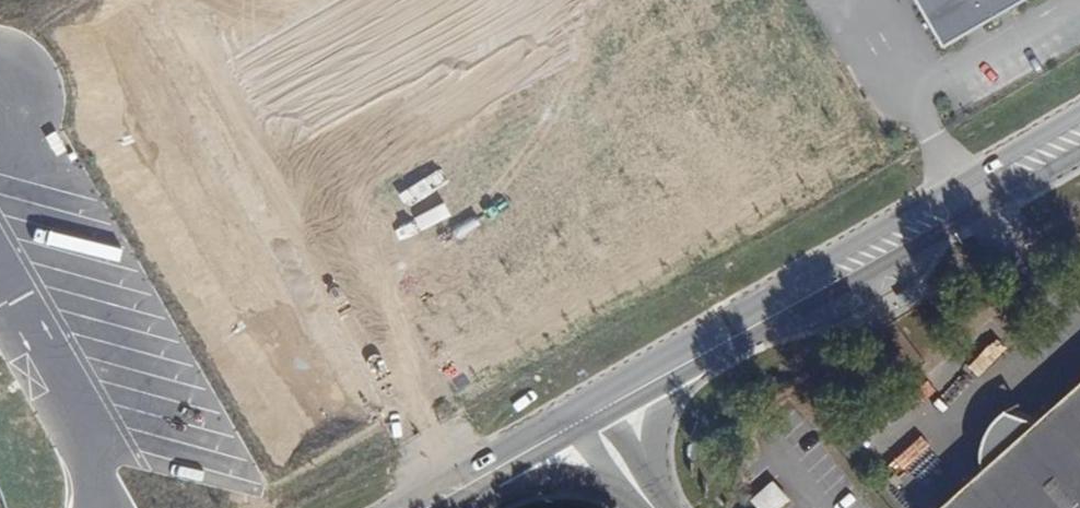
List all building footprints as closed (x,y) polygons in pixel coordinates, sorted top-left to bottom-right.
[(941,48),(1030,0),(915,0),(941,48)] [(1036,424),(1004,412),(995,420),(983,441),(980,457),(982,472),(941,507),(1079,507),(1079,385),(1036,424)] [(901,468),(927,447),(920,438),(894,460),(901,468)] [(773,483),(753,501),(760,507),(777,507),(787,499),(773,483)]
